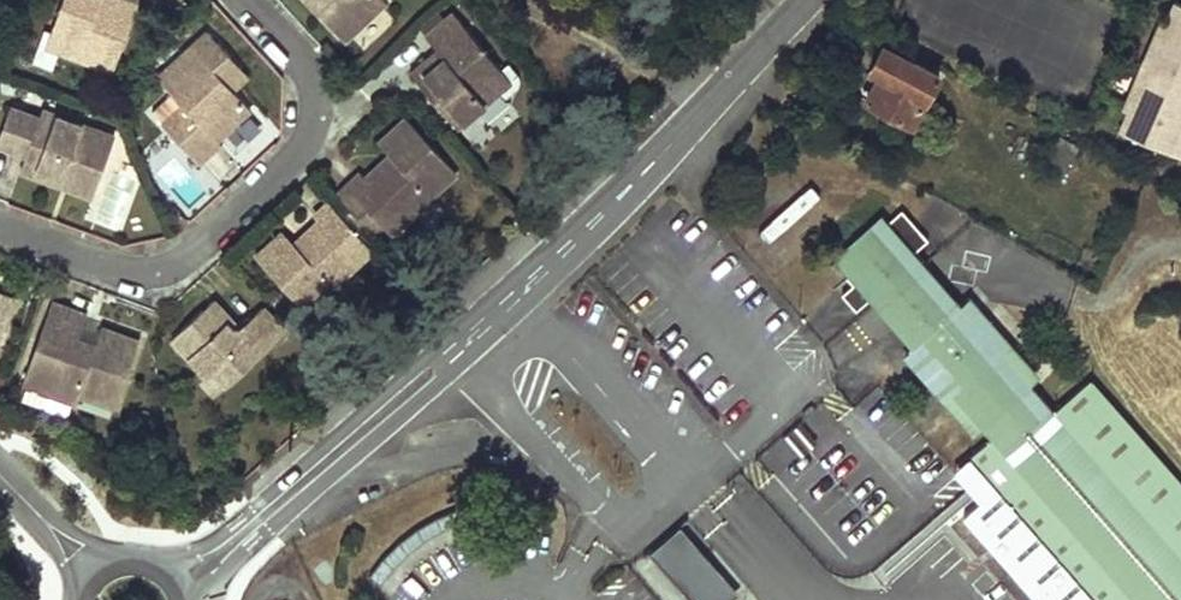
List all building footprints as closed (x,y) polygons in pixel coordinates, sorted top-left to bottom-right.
[(51,32),(64,37),(58,51),(112,71),(137,6),(122,0),(112,0),(110,6),(100,2),(101,0),(63,0),(51,32)] [(342,40),(385,2),(383,0),(305,0),(342,40)] [(1119,129),(1180,157),(1180,3),(1173,0),(1165,20),(1158,35),(1165,38),(1141,96),(1134,93),(1127,109),(1119,129)] [(500,70),(453,14),(425,37),(437,51),(443,58),(435,65),(429,58),(410,74),(455,127),(499,90),(489,78),(500,70)] [(1123,107),(1127,109),(1134,93),(1141,96),(1165,38),(1158,35),(1165,20),(1160,18),(1123,107)] [(64,37),(51,32),(45,46),(58,51),(64,37)] [(224,82),(239,67),(206,32),(156,79),(182,106),(191,116),(171,135),(199,164),(220,144),(216,140),(249,109),(231,89),(224,82)] [(866,102),(912,125),(939,75),(883,47),(870,70),(880,76),(866,102)] [(443,58),(437,51),(429,58),(435,65),(443,58)] [(239,67),(224,82),(231,89),(246,75),(239,67)] [(510,81),(500,70),(489,78),(499,90),(510,81)] [(182,106),(162,125),(171,135),(191,116),(182,106)] [(10,148),(23,113),(10,108),(0,133),(0,145),(10,148)] [(256,109),(220,142),(242,166),(279,133),(256,109)] [(41,110),(38,118),(52,123),(55,116),(41,110)] [(23,113),(10,148),(25,154),(39,159),(33,175),(60,185),(62,179),(70,183),(68,187),(92,197),(114,138),(55,116),(52,123),(38,118),(23,113)] [(381,224),(415,192),(433,193),(456,173),(405,118),(378,143),(389,156),(393,160),(383,170),(379,165),(364,179),(360,174),(346,187),(381,224)] [(20,170),(33,175),(39,159),(25,154),(20,170)] [(389,156),(379,165),(383,170),(393,160),(389,156)] [(433,193),(415,192),(381,224),(390,234),(433,193)] [(327,291),(328,272),(363,241),(328,203),(314,216),(318,221),(303,234),(307,238),(297,248),(293,244),(282,231),(255,256),(305,311),(327,291)] [(879,223),(837,260),(851,276),(845,281),(851,287),(840,296),(854,312),(870,298),(912,261),(909,257),(926,242),(899,212),(883,227),(879,223)] [(307,238),(303,234),(293,244),(297,248),(307,238)] [(363,241),(328,272),(327,291),(372,250),(363,241)] [(942,294),(912,261),(870,298),(900,331),(942,294)] [(913,347),(904,355),(904,357),(904,358),(904,360),(919,377),(920,378),(922,378),(924,378),(930,372),(990,441),(970,458),(1094,599),(1180,599),(1180,478),(1093,377),(1052,413),(959,308),(959,307),(955,310),(942,294),(900,331),(913,347)] [(14,301),(0,295),(0,339),(14,301)] [(227,384),(283,332),(261,308),(238,329),(212,301),(171,338),(205,375),(206,376),(214,370),(227,384)] [(86,316),(51,303),(22,383),(27,384),(71,400),(76,402),(79,394),(115,407),(138,342),(100,328),(94,345),(91,353),(75,347),(77,339),(86,316)] [(94,345),(77,339),(75,347),(91,353),(94,345)] [(205,375),(200,380),(214,395),(227,384),(214,370),(206,376),(205,375)] [(27,384),(21,400),(65,416),(71,400),(27,384)] [(703,597),(706,599),(730,599),(732,593),(728,586),(723,580),(729,574),(717,560),(706,553),(692,555),(683,564),(680,576),(684,589),(694,599),(698,599),(703,597)]
